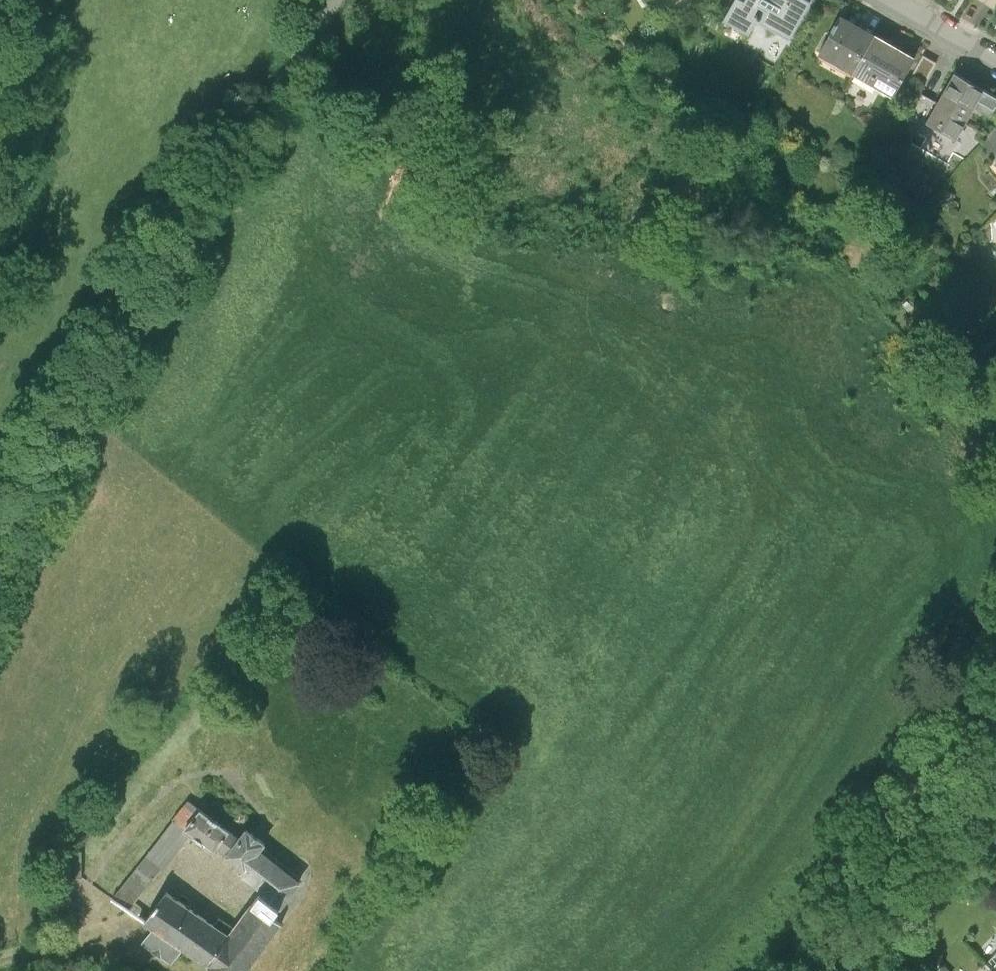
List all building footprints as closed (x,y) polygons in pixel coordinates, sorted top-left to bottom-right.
[(743,4),(737,0),(736,0),(722,24),(748,38),(756,23),(789,42),(811,3),(804,0),(745,0),(743,4)] [(876,37),(841,17),(820,54),(855,74),(876,37)] [(915,59),(876,37),(855,74),(894,96),(915,59)] [(936,65),(923,58),(912,77),(925,84),(936,65)] [(984,92),(953,75),(926,124),(956,141),(975,109),(984,92)] [(984,92),(975,109),(988,116),(992,110),(994,111),(995,108),(995,99),(984,92)] [(995,130),(985,139),(995,151),(995,130)] [(202,806),(188,825),(218,846),(220,843),(251,865),(247,869),(268,884),(233,933),(170,887),(159,902),(147,894),(135,910),(157,925),(144,944),(171,963),(187,941),(228,970),(245,970),(283,919),(275,912),(303,875),(261,845),(266,838),(247,824),(240,834),(202,806)]
